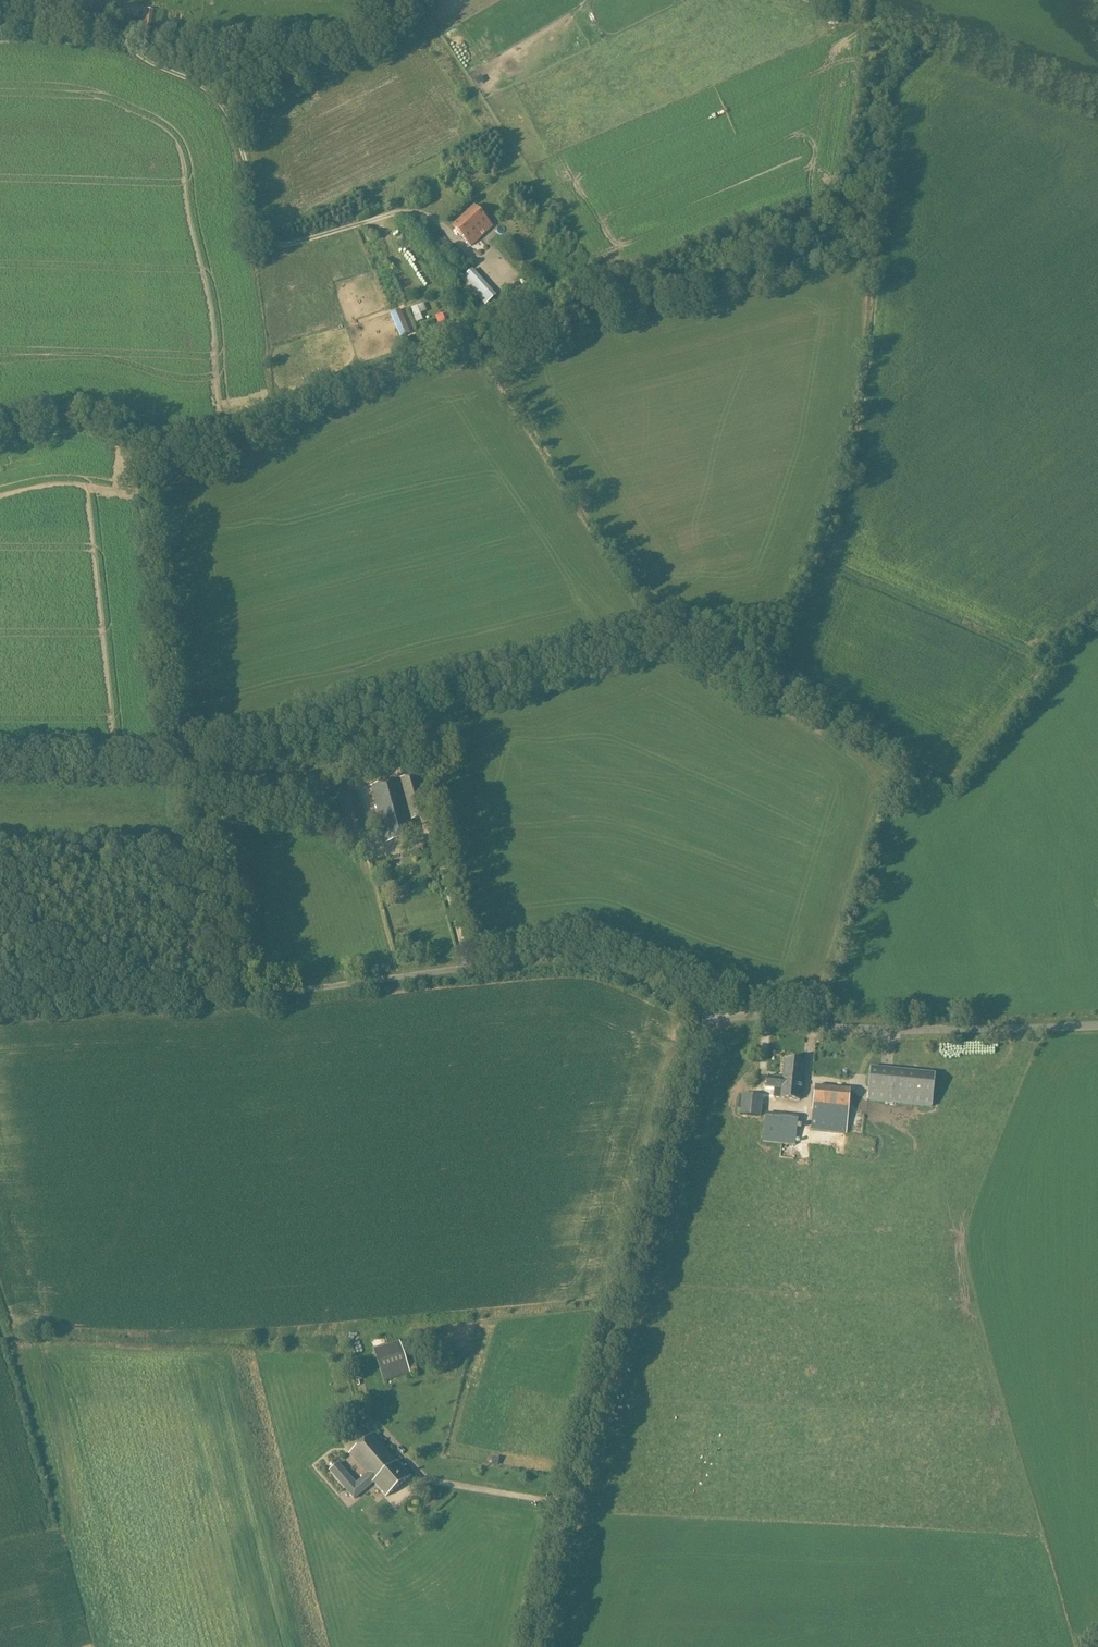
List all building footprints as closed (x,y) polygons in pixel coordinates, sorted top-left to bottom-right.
[(107,15),(119,15),(120,0),(107,0),(107,15)] [(154,25),(156,10),(146,9),(144,24),(154,25)] [(471,248),(493,228),(475,209),(453,228),(471,248)] [(485,306),(496,296),(474,270),(462,280),(485,306)] [(418,323),(425,320),(421,312),(427,310),(425,303),(412,308),(418,323)] [(404,308),(392,313),(402,339),(414,334),(404,308)] [(416,836),(412,822),(429,818),(418,776),(371,788),(386,844),(416,836)] [(348,837),(367,832),(356,792),(337,797),(348,837)] [(785,1060),(784,1077),(768,1077),(766,1087),(775,1087),(774,1098),(800,1100),(804,1061),(785,1060)] [(931,1107),(935,1074),(871,1068),(868,1100),(931,1107)] [(851,1089),(815,1086),(812,1129),(847,1132),(851,1089)] [(761,1117),(764,1096),(742,1094),(739,1115),(761,1117)] [(796,1146),(799,1116),(766,1113),(763,1143),(796,1146)] [(384,1383),(411,1373),(400,1341),(373,1350),(384,1383)] [(371,1486),(374,1483),(387,1497),(410,1478),(397,1463),(373,1435),(350,1455),(367,1475),(356,1484),(339,1464),(330,1471),(354,1499),(361,1494),(371,1486)]
